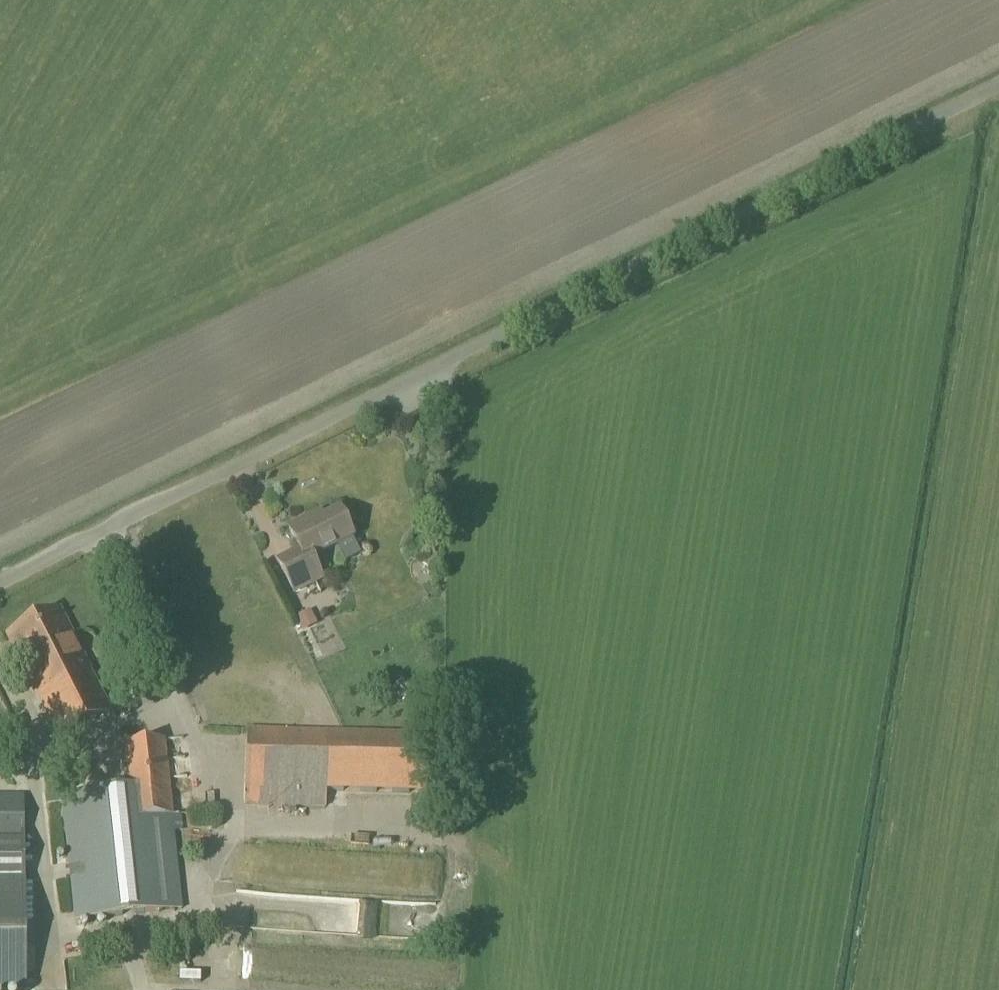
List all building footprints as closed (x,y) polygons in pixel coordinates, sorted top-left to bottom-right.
[(310,557),(351,537),(338,510),(309,524),(307,519),(288,529),(299,550),(277,561),(293,593),(321,579),(310,557)] [(437,556),(425,566),(432,573),(443,564),(437,556)] [(33,622),(8,634),(18,654),(60,736),(110,711),(89,670),(68,629),(58,609),(33,622)] [(428,736),(246,730),(244,805),(324,807),(325,791),(426,794),(428,736)] [(181,908),(172,815),(164,739),(125,743),(129,787),(62,794),(76,919),(181,908)] [(3,842),(24,842),(24,797),(0,797),(0,842),(3,842)] [(24,989),(23,874),(10,874),(10,889),(0,889),(0,989),(24,989)]
